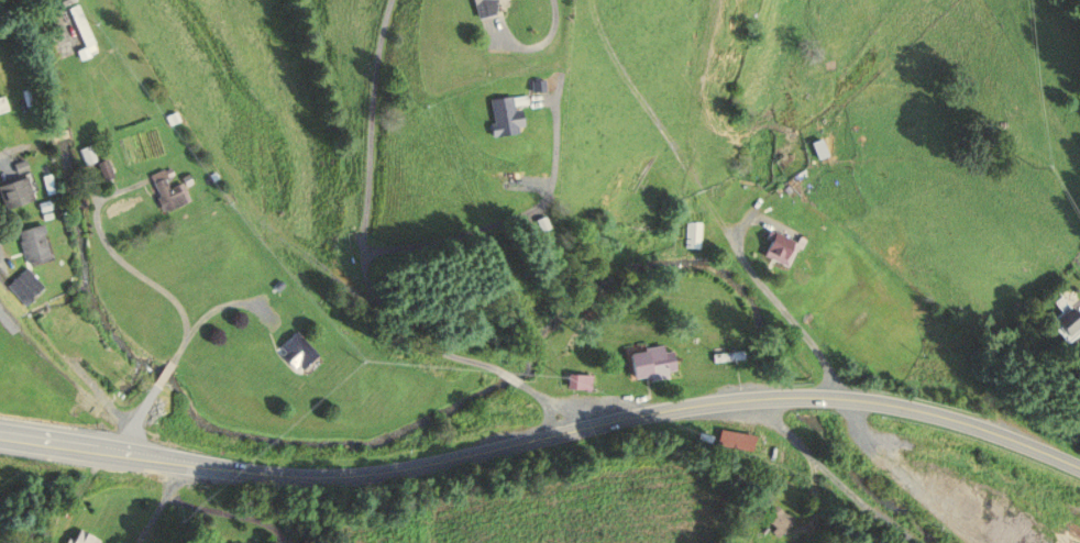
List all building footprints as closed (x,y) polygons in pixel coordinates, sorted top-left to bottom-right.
[(486,12),(482,2),(487,0),(459,0),(465,18),(486,12)] [(481,98),(484,136),(508,134),(506,97),(481,98)] [(98,162),(93,147),(80,152),(85,167),(98,162)] [(187,182),(175,187),(169,170),(154,176),(168,213),(195,203),(187,182)] [(48,194),(55,193),(54,177),(47,177),(48,194)] [(31,178),(0,186),(0,195),(4,211),(37,202),(31,178)] [(705,223),(691,221),(687,248),(701,250),(705,223)] [(30,266),(54,259),(44,225),(20,233),(30,266)] [(799,245),(772,228),(758,251),(785,268),(799,245)] [(9,287),(28,305),(45,287),(27,269),(9,287)] [(1079,328),(1079,326),(1065,305),(1039,322),(1055,345),(1079,328)] [(309,354),(287,332),(268,351),(290,373),(309,354)] [(678,375),(674,346),(625,351),(628,381),(678,375)] [(582,376),(569,376),(569,388),(582,388),(582,376)] [(788,520),(771,506),(757,523),(775,537),(788,520)] [(78,527),(65,542),(99,542),(78,527)]
